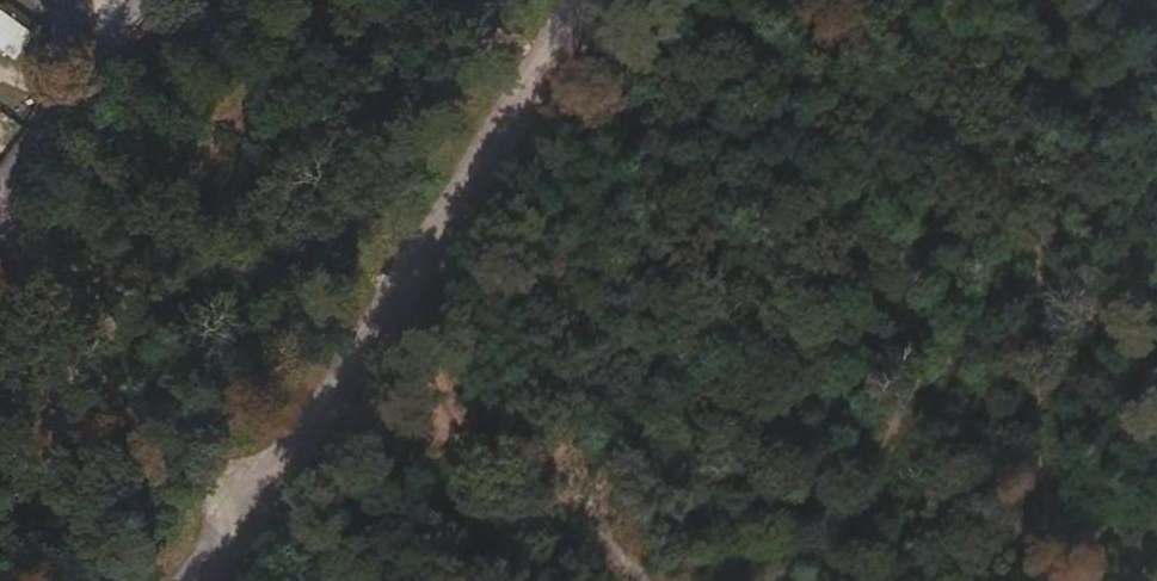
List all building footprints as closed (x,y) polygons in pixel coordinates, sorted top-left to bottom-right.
[(12,60),(31,32),(0,12),(0,52),(12,60)]
